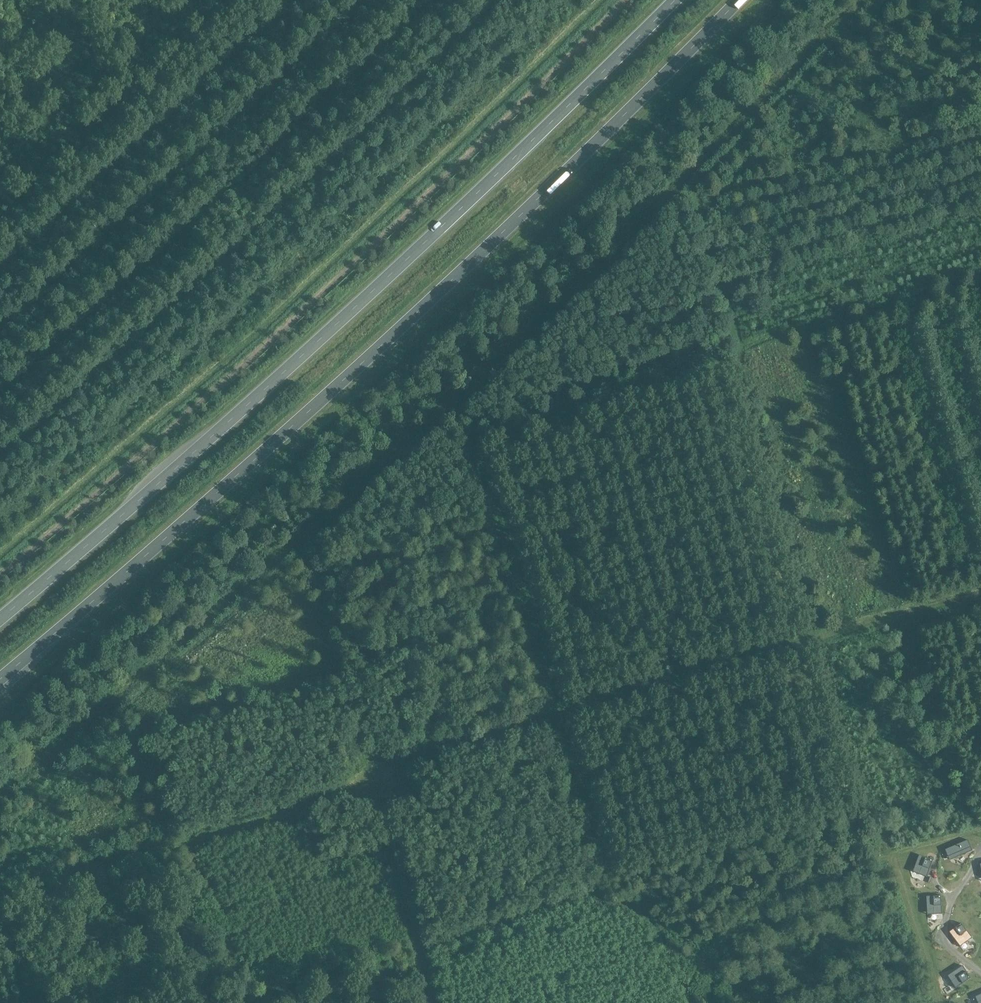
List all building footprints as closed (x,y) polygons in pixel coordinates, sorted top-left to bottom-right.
[(141,779),(147,773),(141,767),(135,772),(141,779)] [(971,847),(968,840),(946,850),(949,857),(971,847)] [(919,855),(914,868),(921,870),(919,874),(926,877),(933,860),(919,855)] [(942,896),(927,897),(928,911),(934,910),(935,915),(943,914),(942,896)] [(962,924),(950,933),(959,944),(964,940),(967,944),(973,939),(962,924)] [(956,980),(952,982),(956,989),(971,979),(963,967),(952,974),(956,980)]
